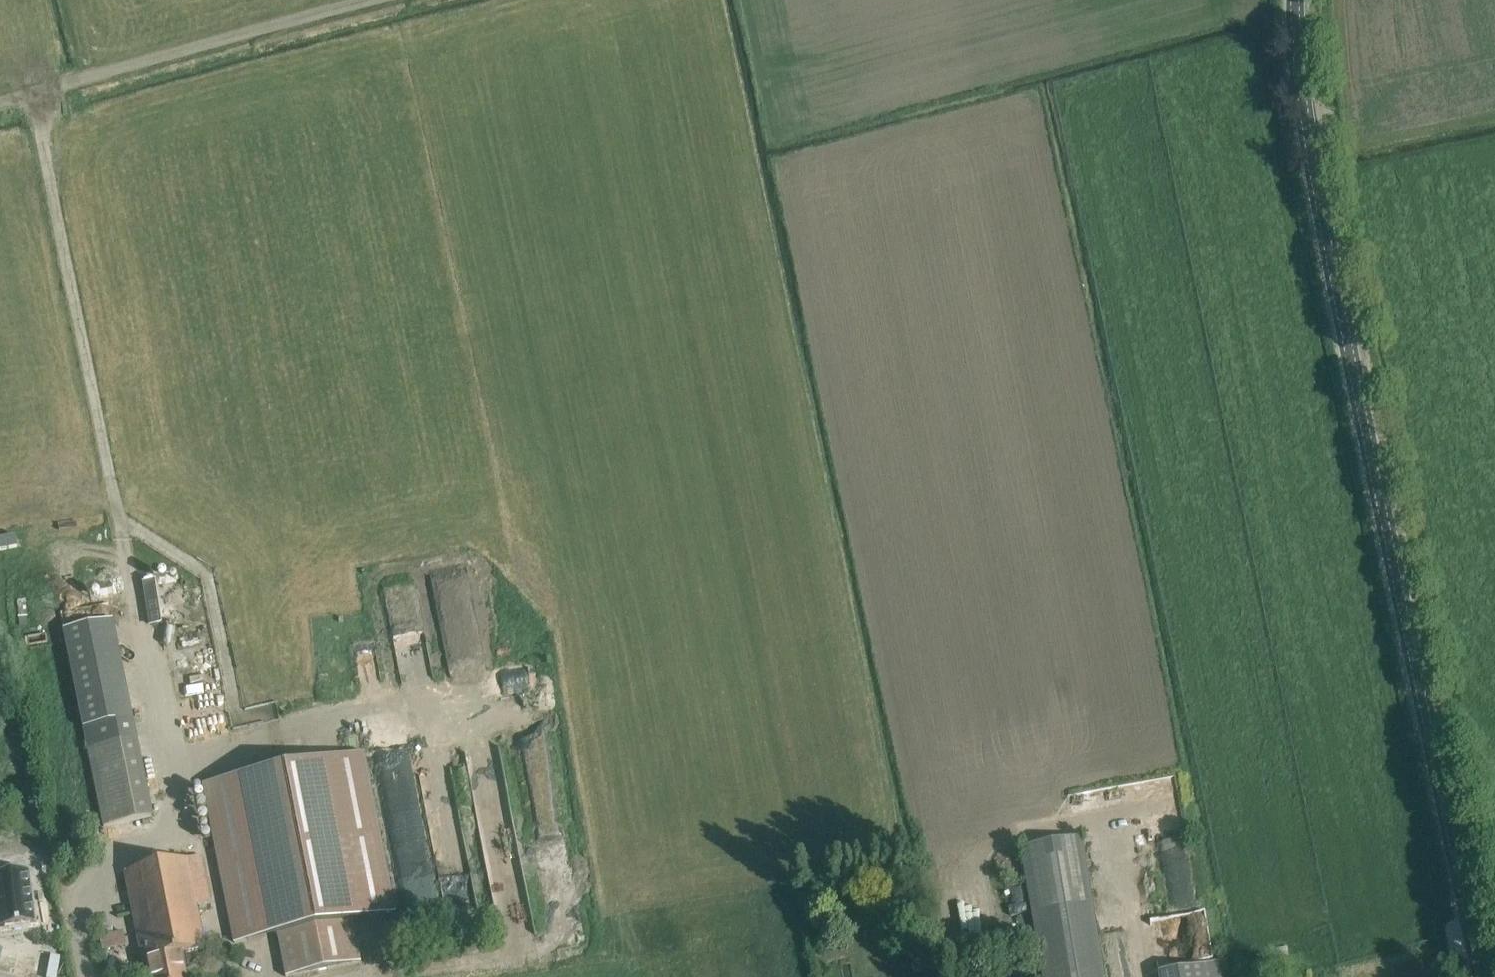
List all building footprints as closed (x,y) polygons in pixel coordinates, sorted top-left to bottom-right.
[(361,962),(352,919),(394,911),(374,805),(364,753),(203,784),(235,942),(277,934),(286,976),(361,962)] [(1020,847),(1042,976),(1103,976),(1079,837),(1020,847)] [(144,966),(148,965),(150,976),(186,976),(182,953),(205,948),(196,904),(210,901),(201,856),(124,872),(134,919),(144,966)] [(0,864),(0,917),(13,917),(16,945),(51,942),(41,863),(0,864)] [(1228,959),(1205,963),(1205,964),(1159,972),(1160,976),(1231,976),(1228,959)]
